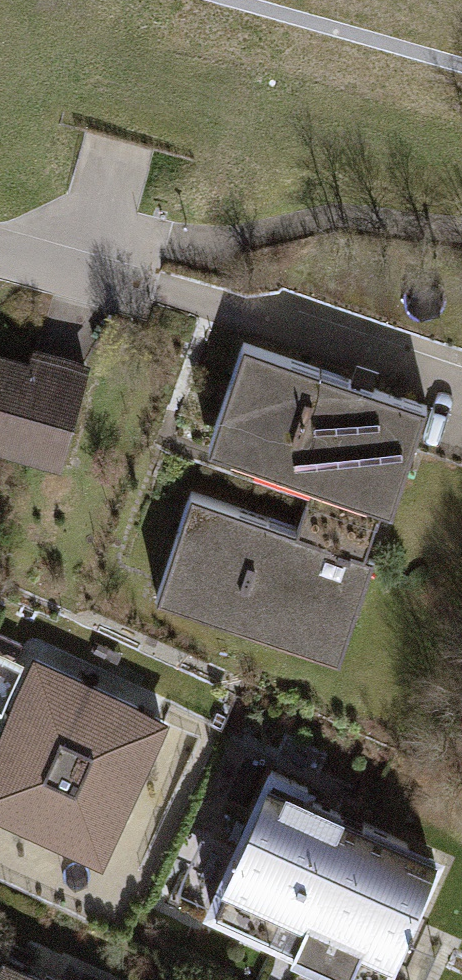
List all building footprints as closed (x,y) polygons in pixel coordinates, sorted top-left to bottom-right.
[(397,492),(427,405),(243,342),(214,427),(332,468),(309,534),(365,553),(387,488),(397,492)] [(59,453),(84,364),(52,355),(48,371),(0,358),(0,437),(59,453)] [(332,468),(214,427),(208,442),(315,481),(297,530),(309,534),(332,468)] [(365,553),(309,534),(297,530),(190,493),(161,579),(344,643),(374,556),(365,553)] [(338,659),(344,643),(161,579),(155,595),(338,659)] [(37,662),(42,652),(0,633),(0,735),(2,735),(36,662),(37,662)] [(0,740),(0,807),(100,853),(161,719),(37,662),(36,662),(2,735),(0,740)] [(272,770),(236,847),(200,831),(169,897),(206,914),(211,902),(378,979),(377,979),(423,979),(428,968),(397,941),(431,868),(405,856),(409,844),(303,795),(307,787),(272,770)] [(8,966),(2,979),(38,979),(8,966)]
